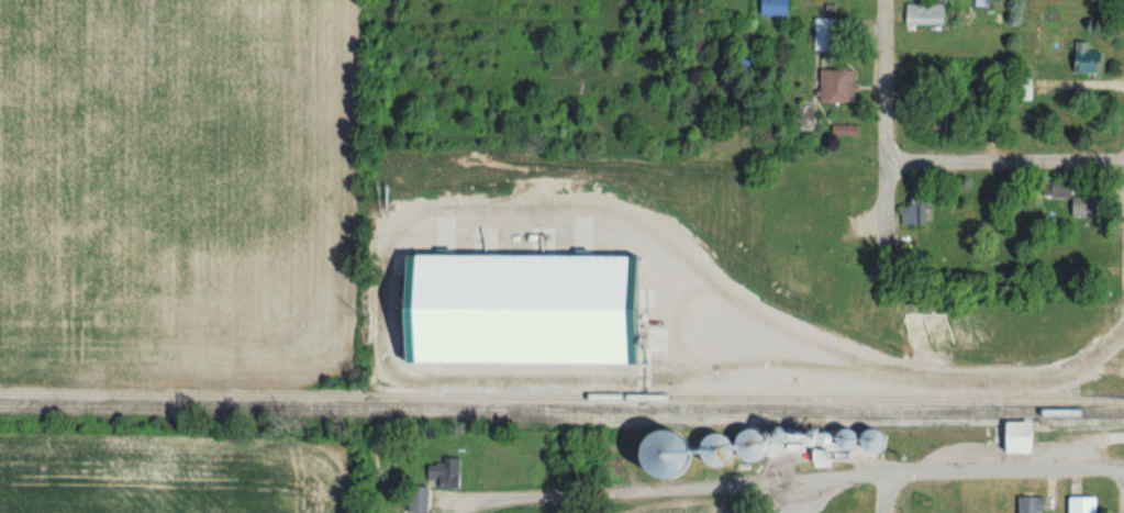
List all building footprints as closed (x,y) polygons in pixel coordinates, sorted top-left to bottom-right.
[(909,3),(909,24),(949,24),(949,3),(909,3)] [(842,50),(842,17),(818,17),(818,50),(842,50)] [(1077,71),(1107,71),(1107,51),(1089,51),(1089,41),(1077,41),(1077,71)] [(826,101),(860,101),(860,69),(826,69),(826,101)] [(1036,99),(1036,75),(1005,75),(1005,99),(1036,99)] [(951,130),(951,101),(935,101),(935,130),(951,130)] [(1077,198),(1077,217),(1102,217),(1102,196),(1077,196),(1077,177),(1058,176),(1058,198),(1077,198)] [(905,205),(905,225),(933,225),(933,195),(912,195),(912,205),(905,205)] [(415,356),(627,356),(628,252),(415,250),(415,356)] [(1014,421),(1039,421),(1040,451),(1015,451),(1014,421)] [(742,436),(721,434),(721,435),(671,431),(670,440),(649,438),(647,467),(666,469),(665,472),(708,476),(709,463),(740,466),(742,436)] [(461,458),(461,487),(444,487),(444,475),(431,475),(431,461),(444,461),(444,458),(461,458)] [(432,487),(432,512),(411,512),(412,487),(432,487)] [(1045,497),(1045,512),(1024,512),(1024,497),(1045,497)] [(1101,498),(1101,512),(1075,512),(1075,498),(1101,498)]
